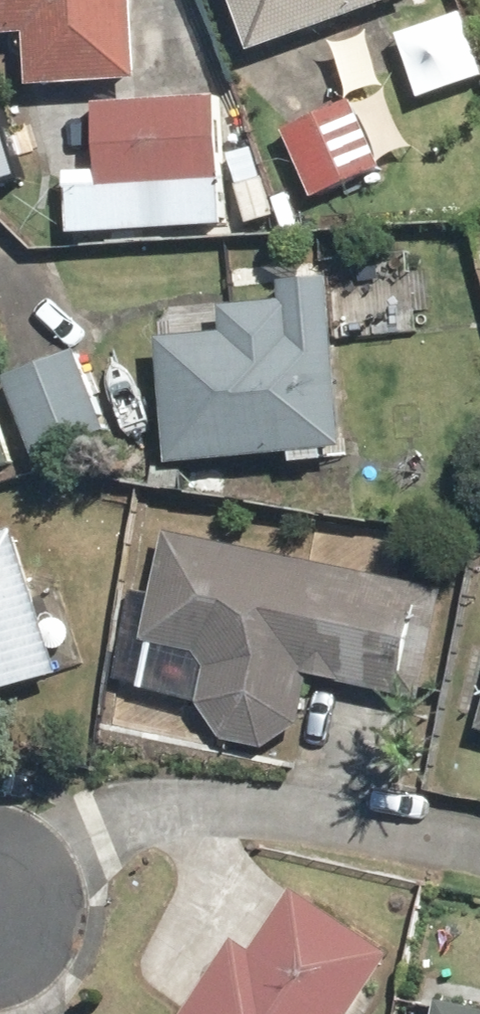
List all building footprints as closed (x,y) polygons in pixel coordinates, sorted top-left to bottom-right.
[(24,37),(27,89),(136,83),(131,0),(0,0),(0,39),(24,37)] [(248,56),(404,0),(227,0),(248,56)] [(215,99),(92,106),(96,188),(220,181),(215,99)] [(351,103),(281,133),(311,201),(380,172),(351,103)] [(152,308),(166,469),(289,458),(290,467),(325,464),(324,455),(345,453),(330,281),(278,286),(280,304),(235,307),(235,301),(152,308)] [(79,351),(1,380),(32,462),(107,434),(101,418),(105,417),(79,351)] [(14,466),(0,420),(0,470),(14,466)] [(0,538),(0,698),(59,679),(13,534),(0,538)] [(443,593),(165,534),(142,642),(191,653),(203,670),(196,705),(221,744),(263,751),(300,728),(310,680),(420,703),(443,593)] [(392,959),(293,894),(251,956),(233,944),(186,1013),(355,1013),(392,959)] [(436,1004),(434,1013),(479,1013),(436,1004)]
